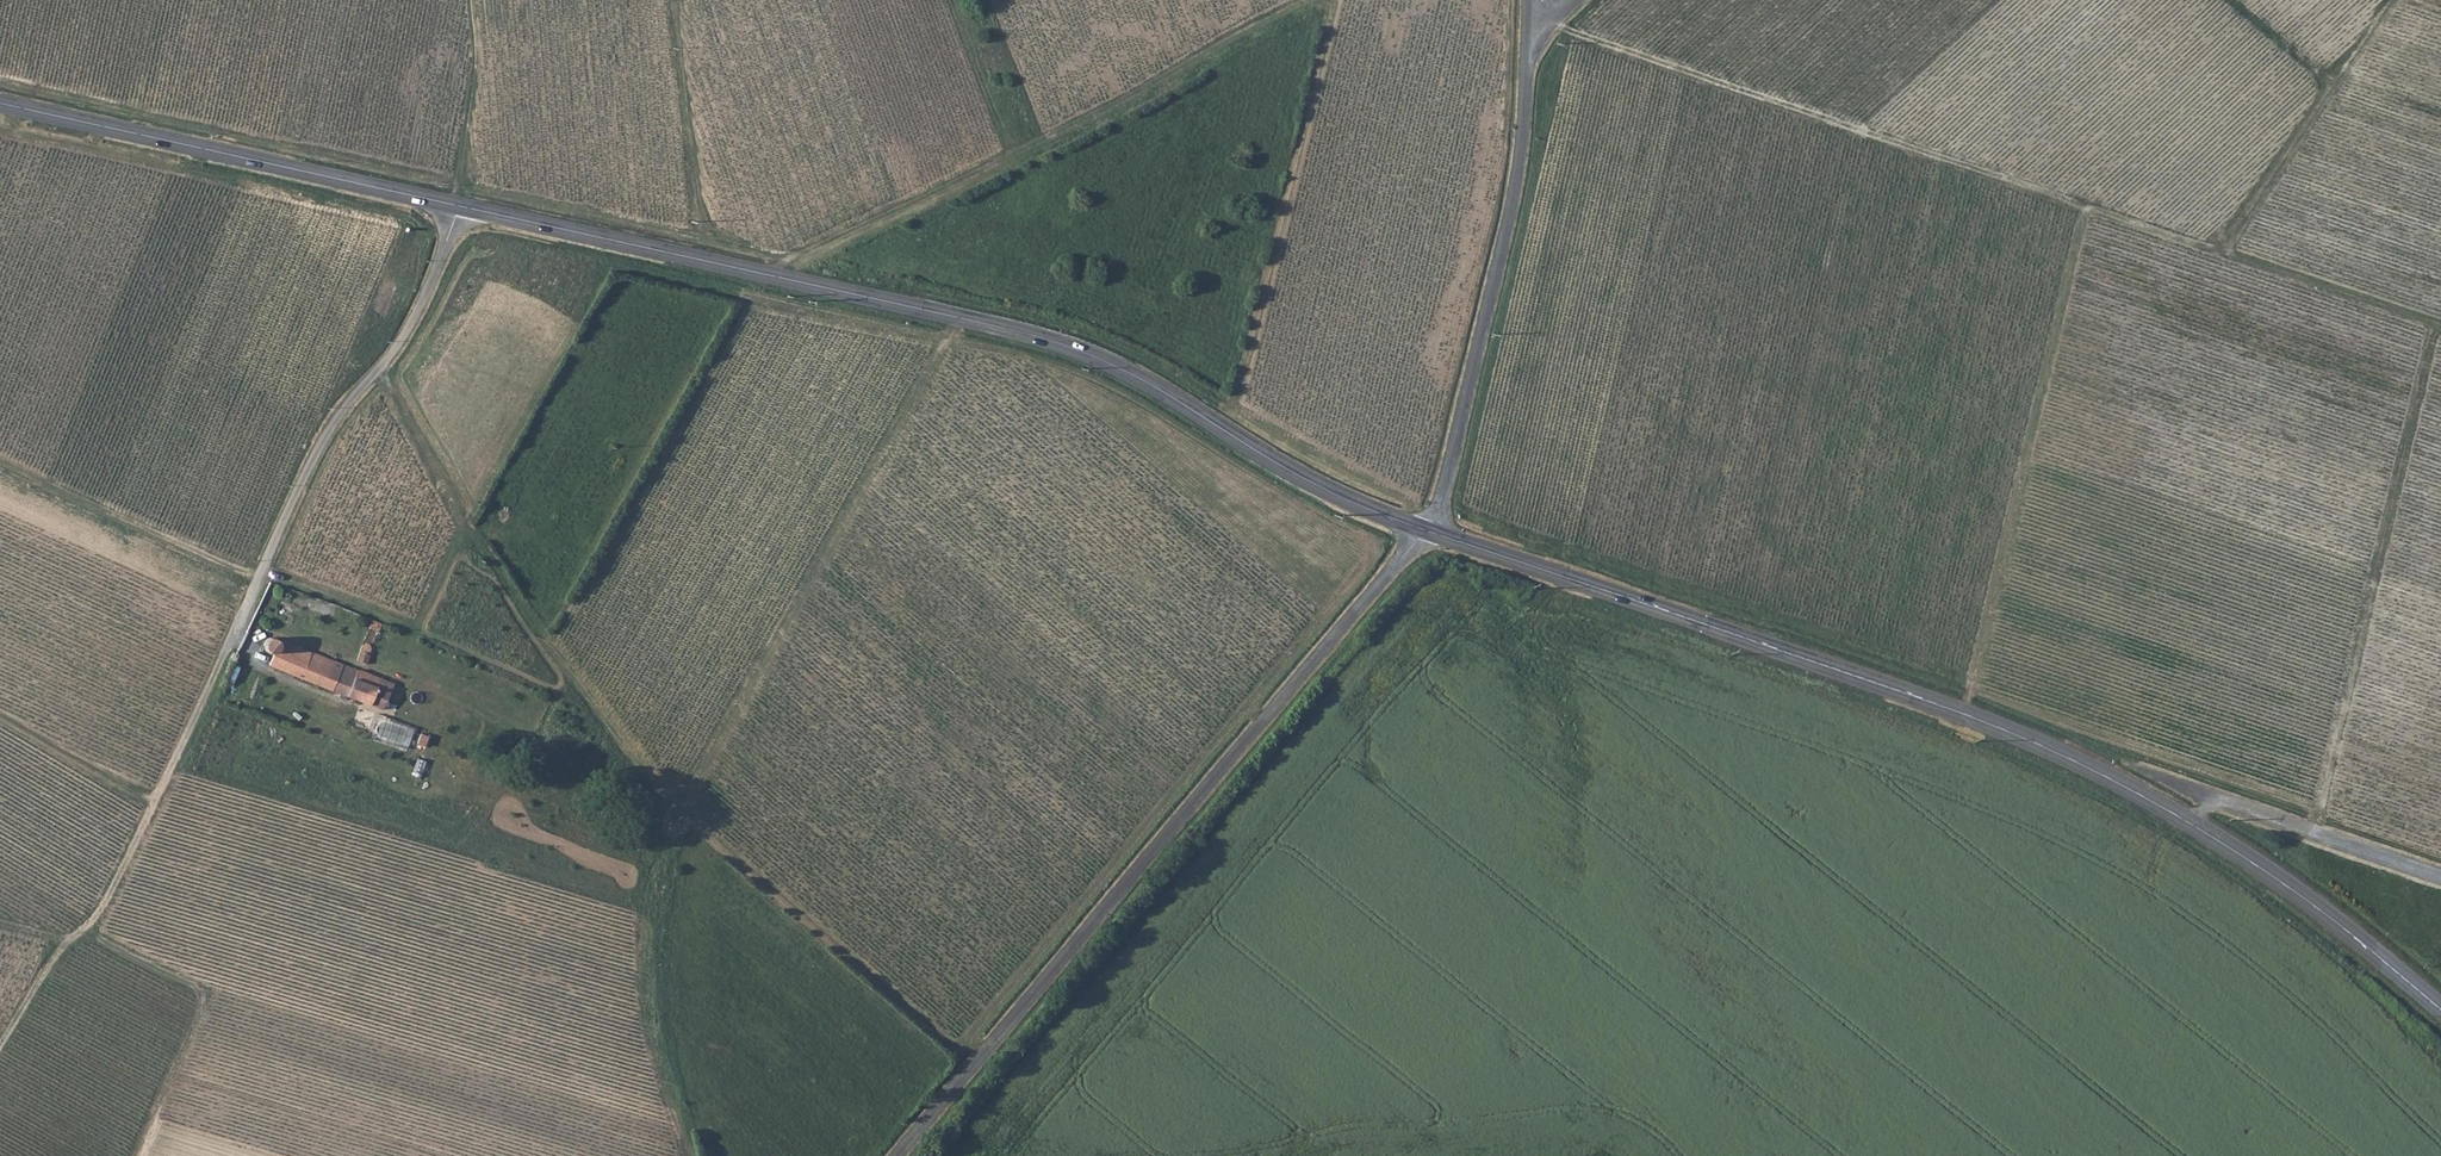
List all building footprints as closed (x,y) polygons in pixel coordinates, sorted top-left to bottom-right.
[(370,628),(378,632),(382,624),(373,621),(370,628)] [(270,666),(384,709),(393,683),(333,661),(331,667),(319,663),(310,659),(312,654),(280,642),(279,643),(278,641),(276,639),(273,638),(270,638),(268,640),(266,642),(265,644),(265,646),(266,649),(268,652),(275,654),(270,666)] [(372,650),(372,647),(367,645),(366,645),(363,647),(358,659),(367,663),(370,654),(372,650)]
